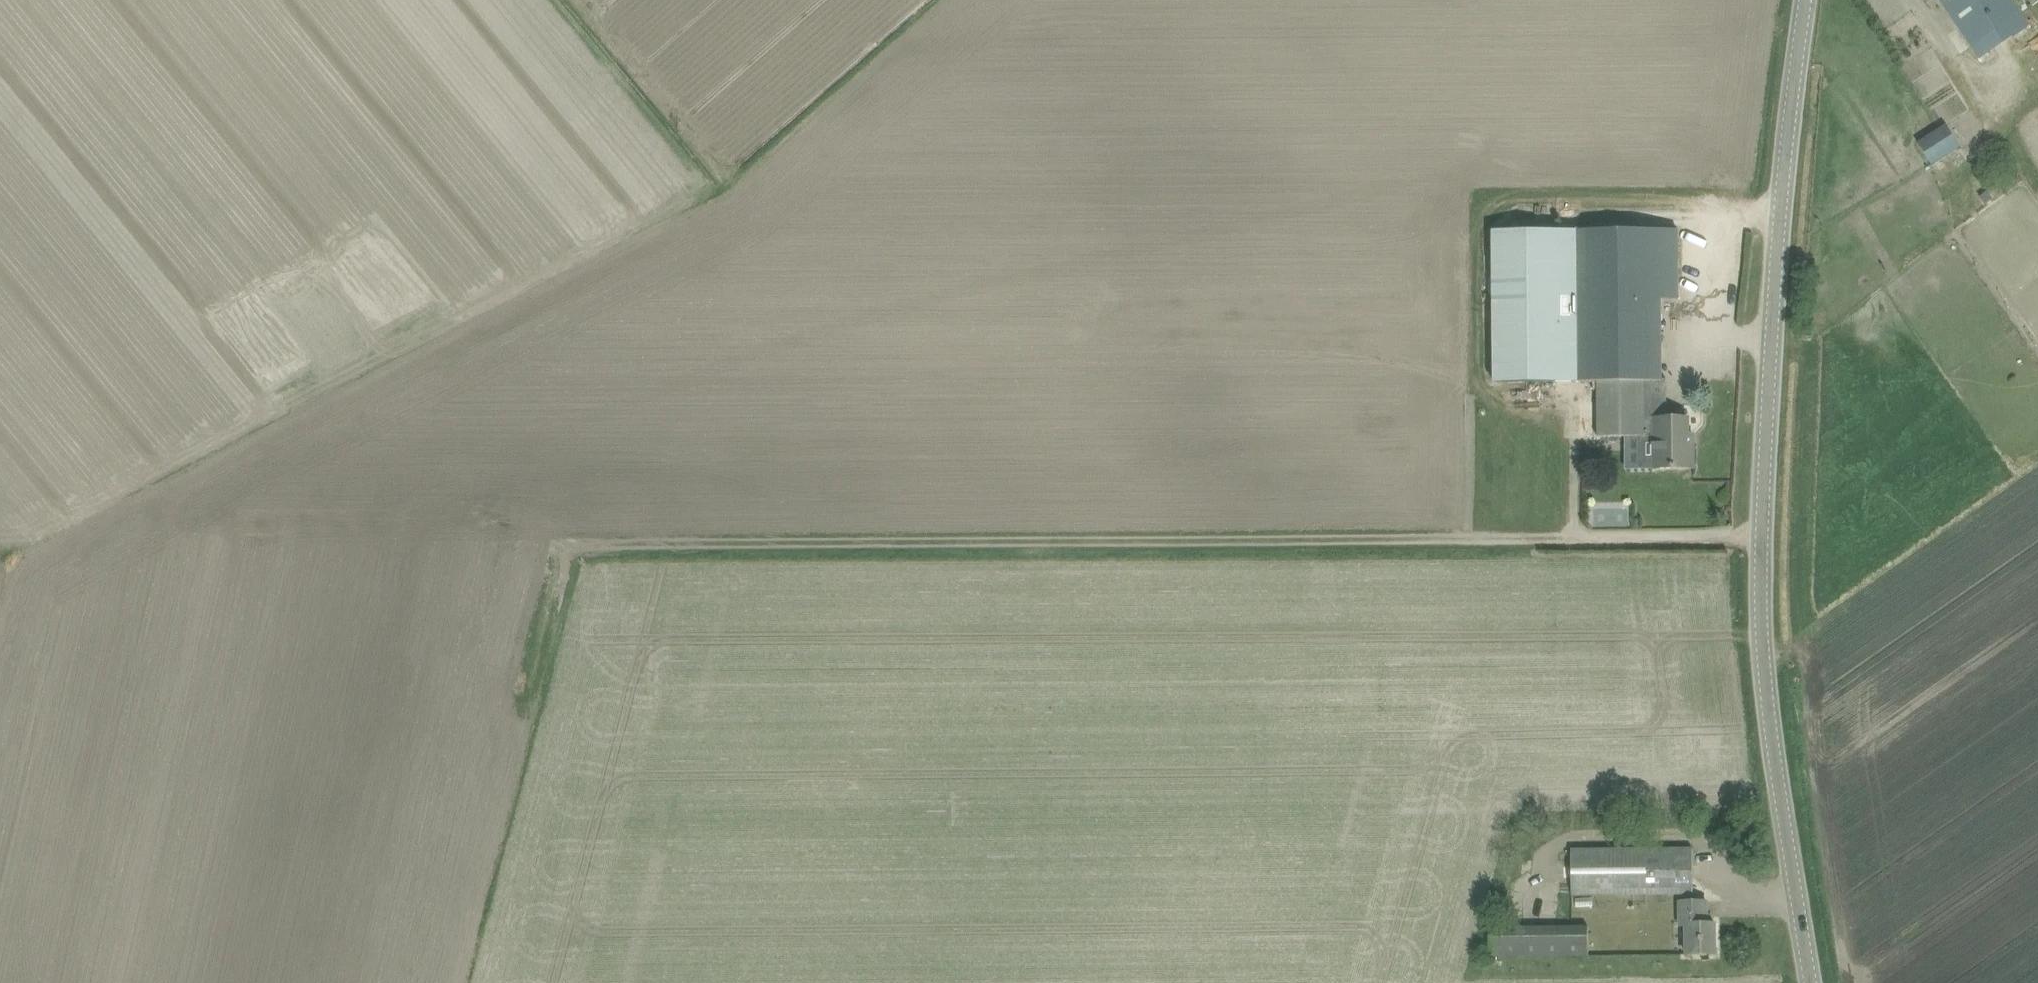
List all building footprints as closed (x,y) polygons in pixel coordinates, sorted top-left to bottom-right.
[(1973,46),(1989,35),(2020,14),(2011,0),(1941,0),(1973,46)] [(1933,164),(1961,146),(1958,143),(1948,126),(1920,144),(1933,164)] [(1981,197),(1986,204),(1993,198),(1988,192),(1981,197)] [(1494,232),(1494,334),(1663,333),(1662,300),(1679,299),(1679,230),(1580,230),(1494,232)] [(1494,383),(1597,382),(1597,399),(1644,398),(1643,381),(1663,381),(1663,333),(1494,334),(1494,383)] [(1645,420),(1644,398),(1597,399),(1597,434),(1641,433),(1641,469),(1694,468),(1694,434),(1689,434),(1689,418),(1655,418),(1656,420),(1645,420)] [(1689,955),(1696,955),(1716,954),(1716,924),(1708,924),(1708,902),(1692,902),(1692,894),(1694,894),(1694,849),(1674,849),(1574,849),(1574,894),(1683,894),(1683,926),(1689,926),(1689,955)] [(1491,958),(1589,957),(1589,927),(1491,929),(1491,958)]
